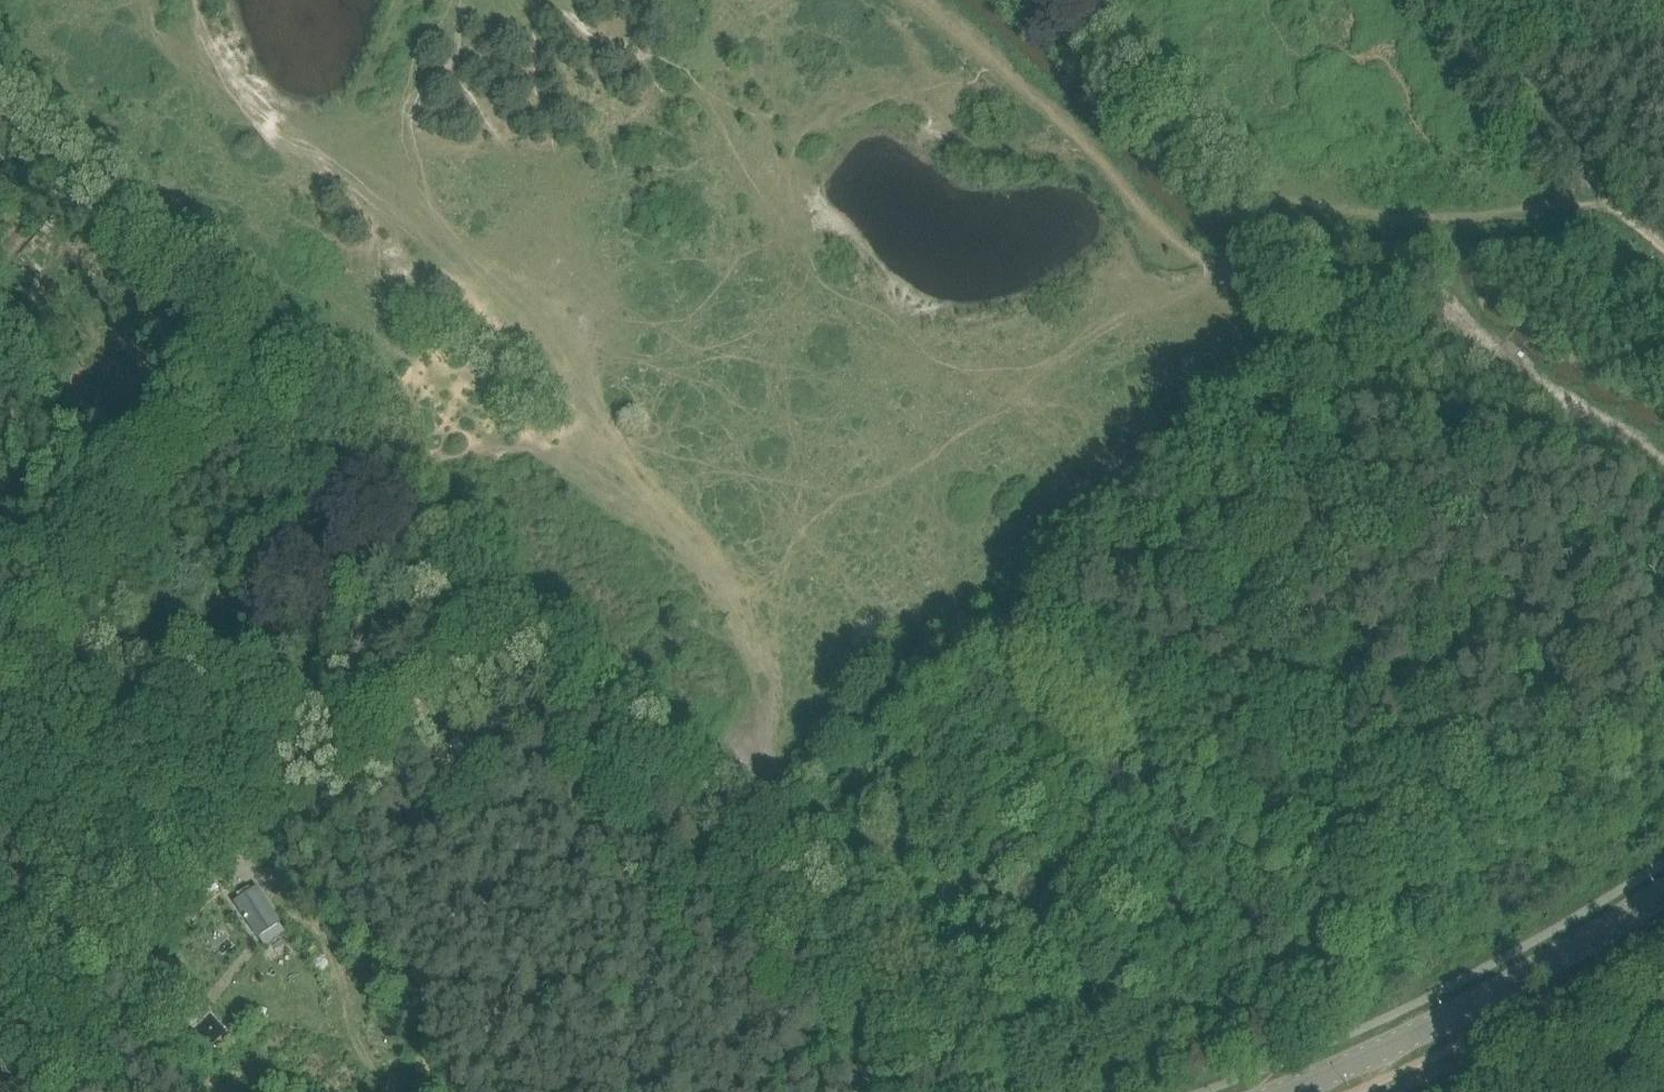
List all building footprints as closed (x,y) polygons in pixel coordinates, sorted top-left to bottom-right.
[(245,917),(246,918),(247,917),(256,931),(276,918),(256,888),(236,901),(246,916),(245,917)] [(803,1009),(796,1000),(791,1004),(797,1013),(803,1009)]
